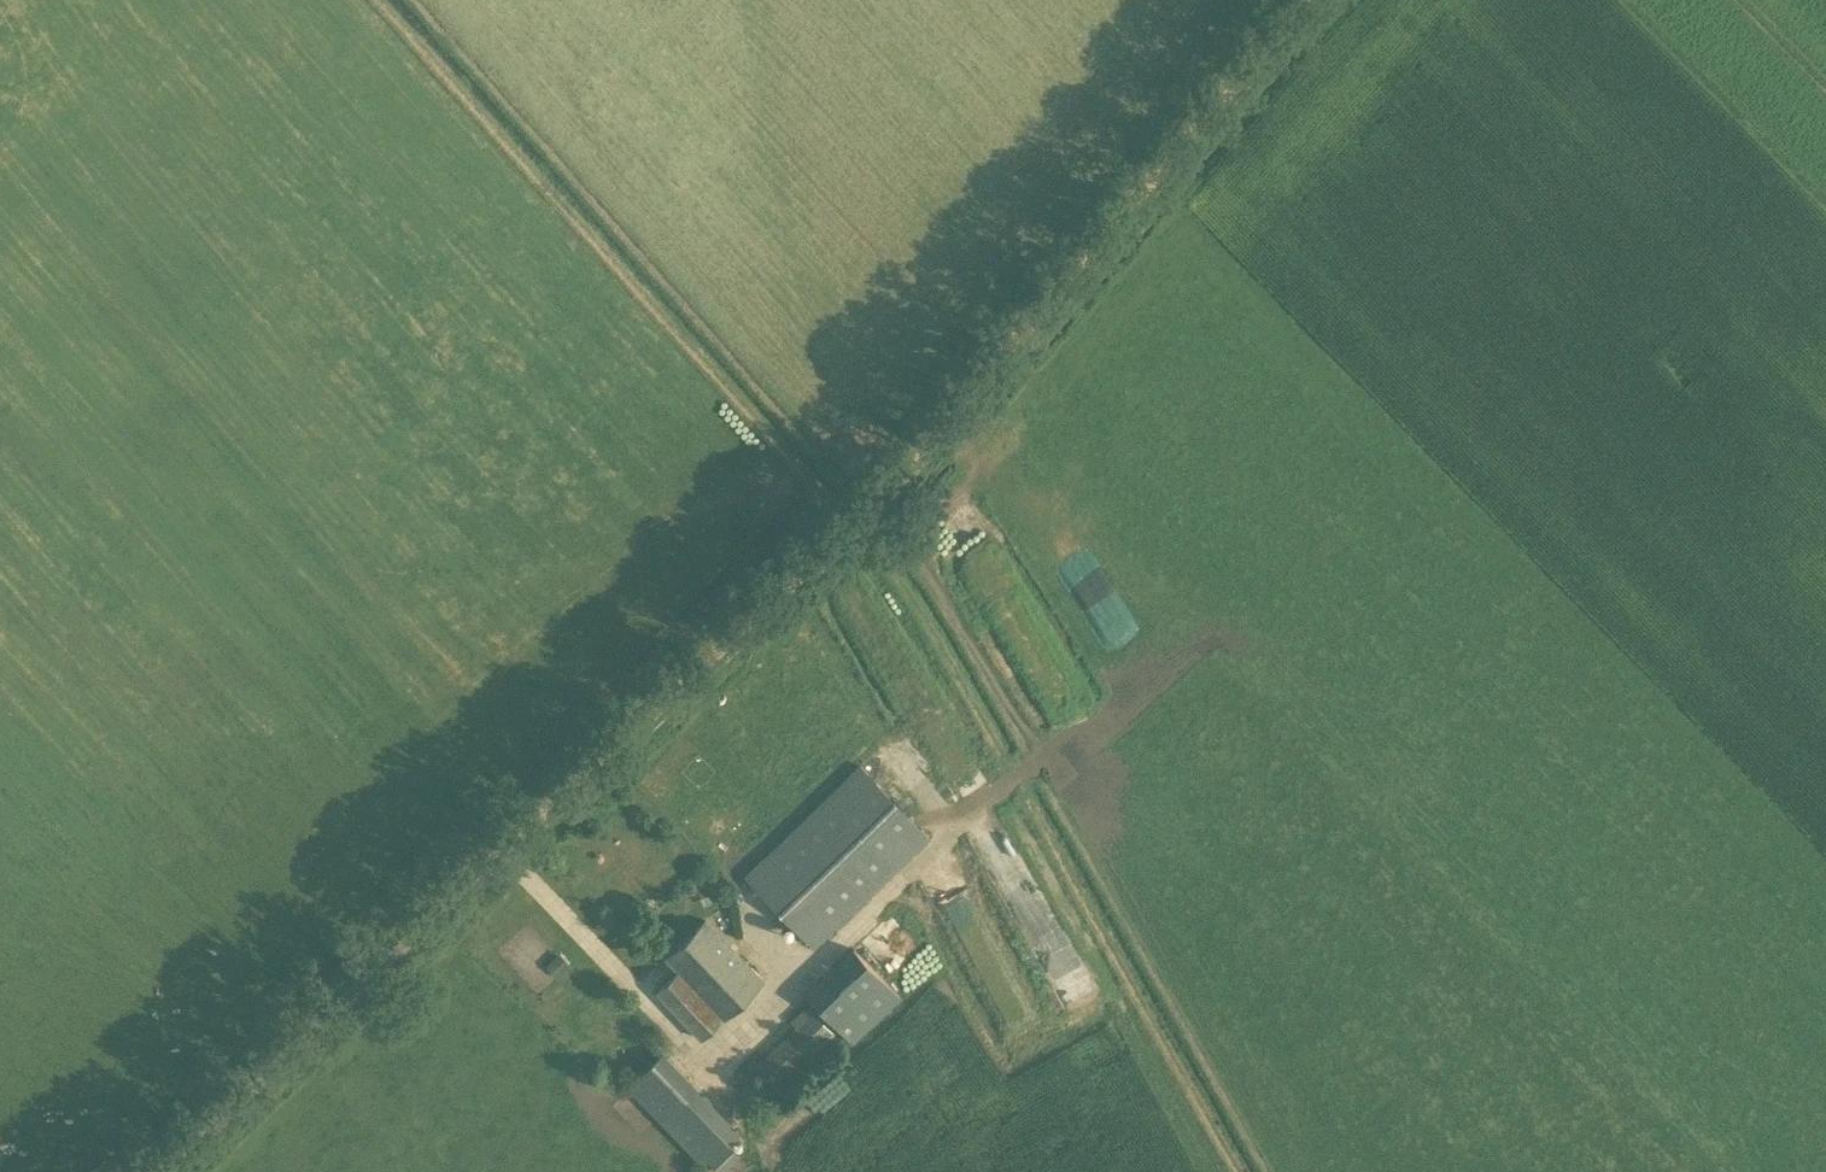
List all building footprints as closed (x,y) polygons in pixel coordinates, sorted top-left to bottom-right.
[(860,764),(826,797),(743,877),(814,950),(897,870),(931,837),(860,764)] [(656,991),(698,1036),(701,1039),(762,981),(705,920),(666,957),(679,970),(656,991)] [(805,994),(845,1036),(852,1043),(900,998),(853,949),(805,994)] [(776,1089),(834,1033),(806,1005),(789,1021),(795,1027),(763,1055),(764,1056),(753,1066),(776,1089)] [(702,1167),(740,1131),(664,1051),(626,1087),(702,1167)]
